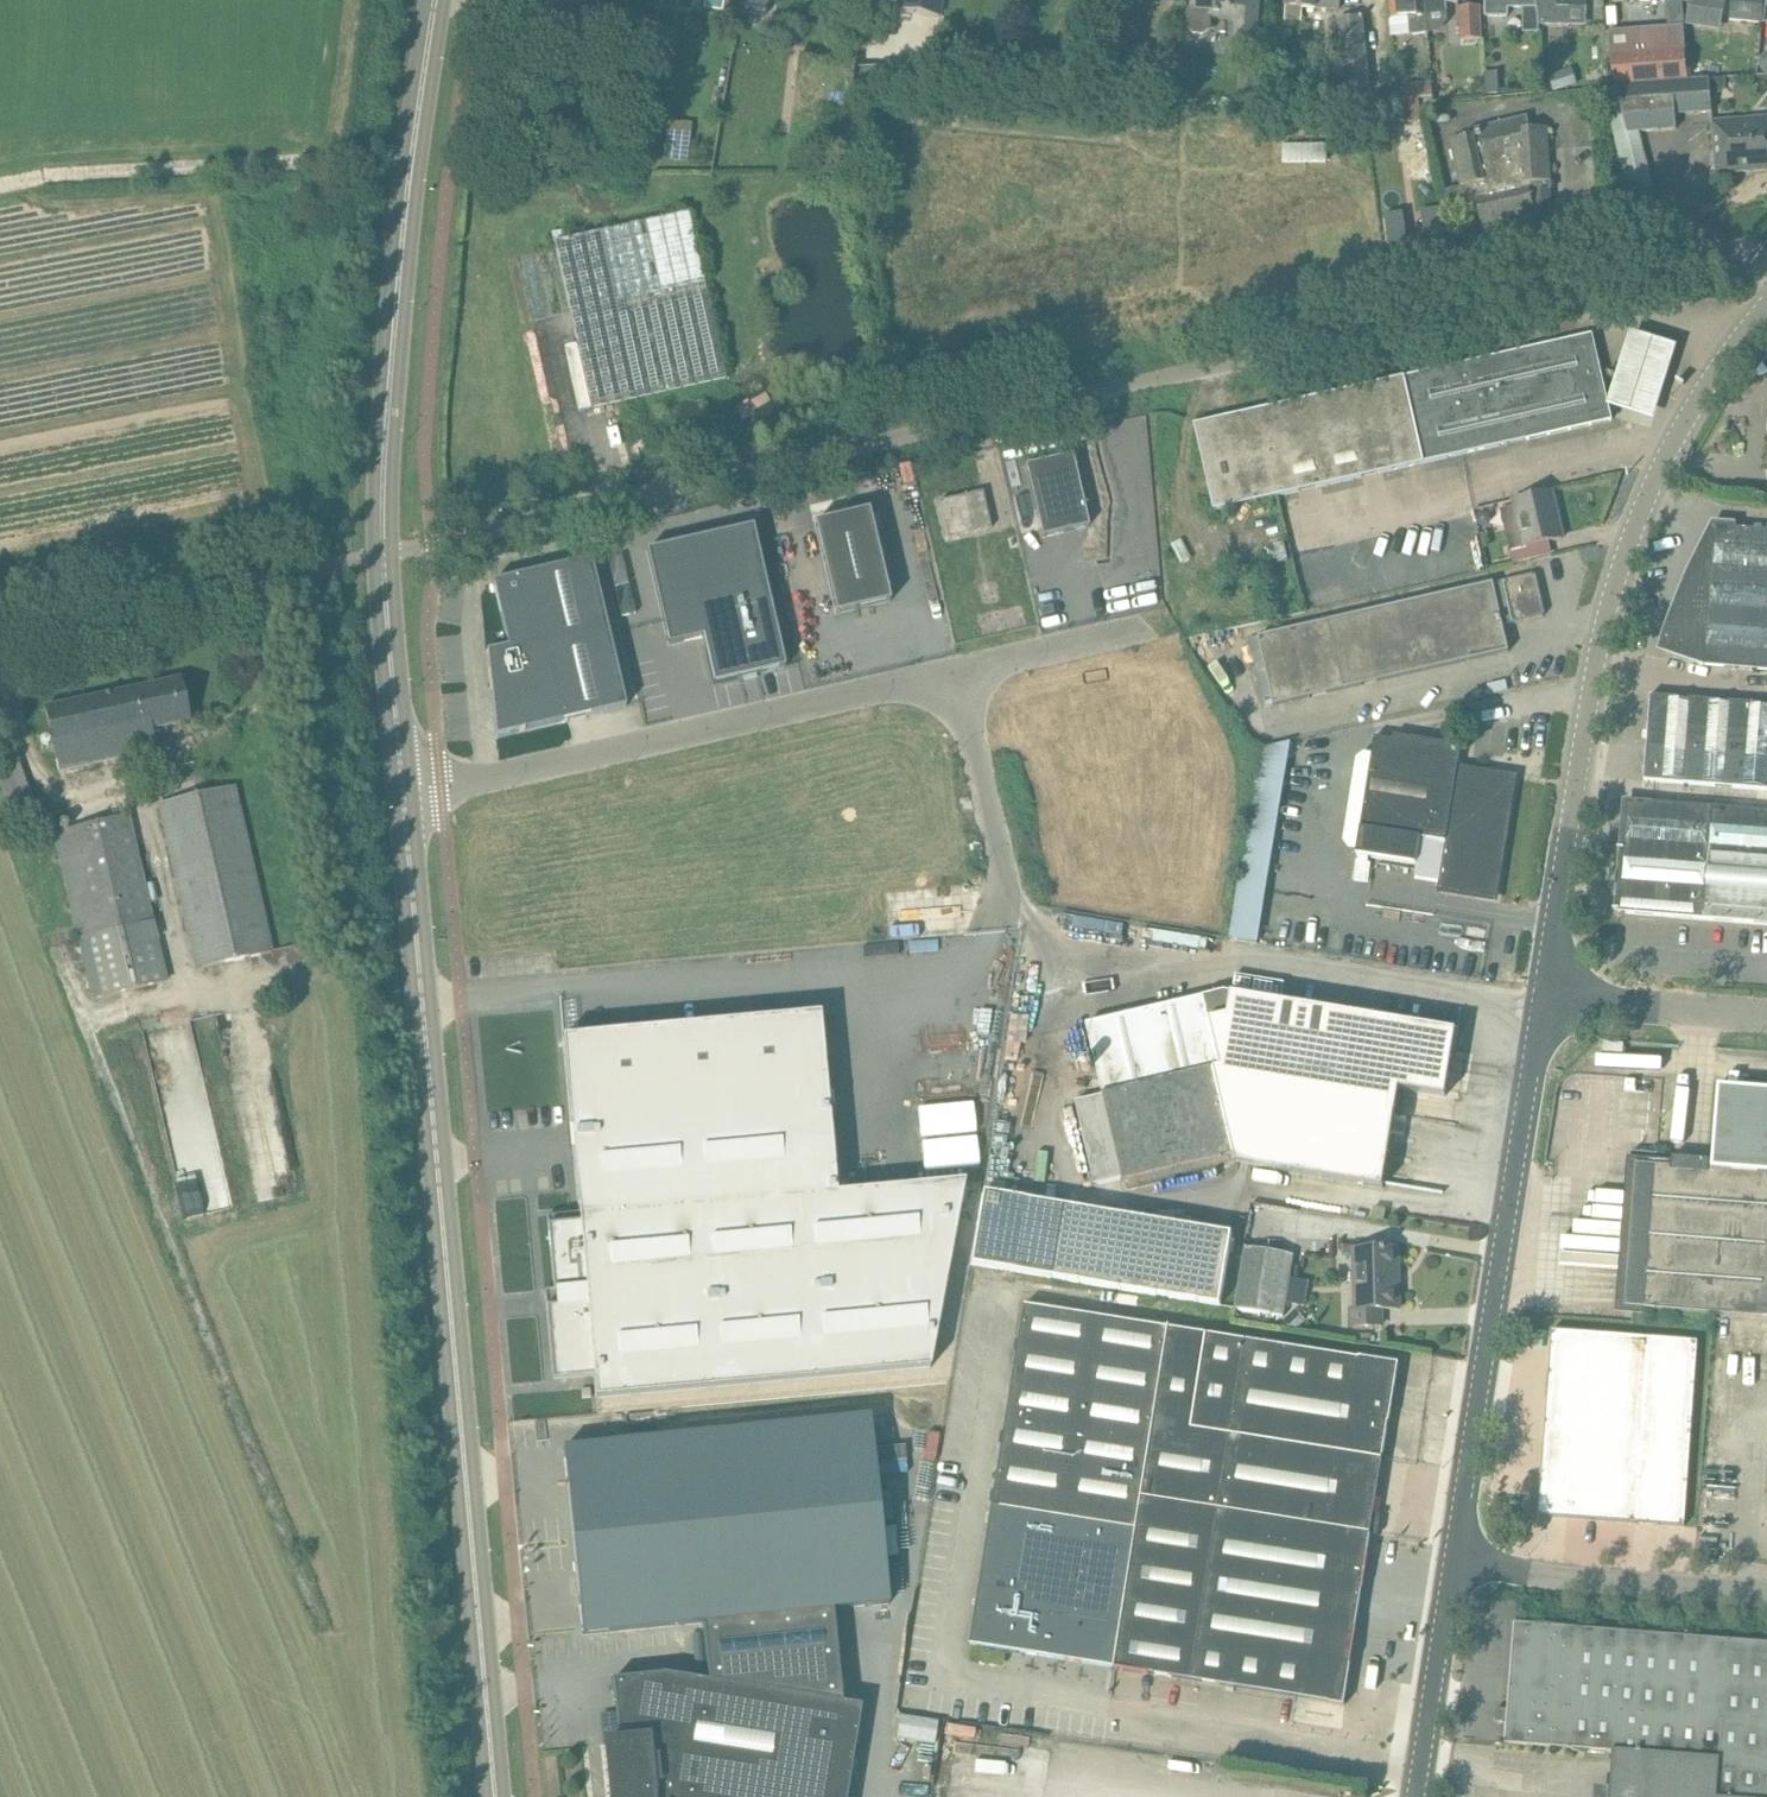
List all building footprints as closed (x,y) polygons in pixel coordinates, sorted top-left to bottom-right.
[(740,11),(765,16),(768,0),(742,0),(740,11)] [(900,9),(939,17),(943,0),(902,0),(900,9)] [(1193,7),(1190,10),(1188,28),(1195,35),(1206,34),(1212,29),(1213,18),(1237,19),(1235,43),(1257,44),(1260,0),(1194,0),(1193,7)] [(1287,9),(1304,10),(1317,10),(1317,9),(1340,10),(1340,0),(1287,0),(1287,9)] [(1426,13),(1425,0),(1392,0),(1393,19),(1409,18),(1411,36),(1428,35),(1426,13)] [(1426,13),(1449,11),(1448,3),(1461,2),(1461,0),(1425,0),(1426,13)] [(1486,17),(1508,17),(1509,9),(1538,8),(1538,0),(1486,0),(1486,17)] [(1545,33),(1572,31),(1570,8),(1587,8),(1587,0),(1542,0),(1545,33)] [(1690,5),(1724,11),(1725,0),(1691,0),(1690,5)] [(1752,41),(1753,23),(1766,23),(1766,0),(1733,0),(1731,20),(1725,20),(1724,39),(1752,41)] [(1463,40),(1484,38),(1482,6),(1461,7),(1463,40)] [(1333,90),(1346,88),(1347,91),(1371,89),(1364,17),(1339,19),(1345,78),(1332,79),(1333,90)] [(1613,30),(1615,85),(1688,80),(1684,27),(1613,30)] [(1710,79),(1616,87),(1628,133),(1640,132),(1677,129),(1676,116),(1713,112),(1711,89),(1710,79)] [(1402,117),(1415,115),(1413,99),(1423,98),(1421,83),(1398,86),(1402,117)] [(1713,121),(1717,174),(1766,171),(1766,117),(1713,121)] [(1481,133),(1451,140),(1461,187),(1463,187),(1468,207),(1477,205),(1483,228),(1537,215),(1535,208),(1543,206),(1543,207),(1552,207),(1551,183),(1548,128),(1522,130),(1520,119),(1480,129),(1481,133)] [(1390,123),(1395,162),(1424,159),(1420,120),(1390,123)] [(693,124),(668,122),(667,143),(692,144),(693,124)] [(1284,146),(1284,162),(1327,162),(1327,146),(1284,146)] [(1440,209),(1422,211),(1424,228),(1442,225),(1440,209)] [(690,213),(555,243),(592,409),(727,379),(690,213)] [(1404,214),(1385,216),(1387,233),(1406,230),(1406,229),(1404,214)] [(1727,274),(1735,288),(1745,282),(1736,268),(1727,274)] [(1633,323),(1611,397),(1657,410),(1679,336),(1633,323)] [(1612,420),(1593,335),(1196,425),(1215,511),(1612,420)] [(1073,456),(1026,467),(1042,538),(1089,527),(1073,456)] [(940,502),(949,539),(992,529),(983,492),(940,502)] [(1525,548),(1541,544),(1564,539),(1553,492),(1514,501),(1525,548)] [(869,511),(815,523),(836,615),(891,602),(869,511)] [(669,646),(704,638),(714,684),(786,668),(754,526),(647,551),(669,646)] [(1716,526),(1714,555),(1701,554),(1684,593),(1672,624),(1664,648),(1675,651),(1673,656),(1705,666),(1766,671),(1766,530),(1716,526)] [(591,558),(494,582),(509,647),(487,652),(496,738),(626,707),(591,558)] [(1276,704),(1486,657),(1509,652),(1504,626),(1544,617),(1534,574),(1261,636),(1264,652),(1274,697),(1276,704)] [(1263,700),(1274,697),(1264,652),(1253,655),(1263,700)] [(46,708),(59,771),(156,750),(151,729),(189,721),(181,679),(46,708)] [(1652,696),(1645,781),(1766,790),(1766,705),(1652,696)] [(1393,742),(1377,739),(1358,854),(1417,864),(1419,838),(1445,842),(1438,888),(1495,897),(1514,779),(1458,770),(1461,747),(1394,737),(1393,742)] [(1255,943),(1283,747),(1256,743),(1227,939),(1255,943)] [(272,953),(240,811),(235,787),(160,804),(165,827),(198,970),(272,953)] [(1620,911),(1766,922),(1766,811),(1629,801),(1620,911)] [(168,982),(134,839),(129,816),(56,833),(95,999),(168,982)] [(834,817),(514,845),(533,1041),(564,1038),(580,1213),(548,1216),(555,1290),(545,1291),(554,1381),(595,1377),(597,1399),(930,1369),(965,1182),(837,1194),(821,1014),(851,1012),(834,817)] [(1457,1032),(1434,1028),(1282,1003),(1285,983),(1235,975),(1232,993),(1224,992),(1087,1025),(1105,1096),(1077,1103),(1096,1187),(1235,1153),(1238,1164),(1384,1188),(1400,1090),(1447,1097),(1457,1032)] [(1720,1086),(1713,1170),(1657,1166),(1646,1309),(1766,1318),(1766,1090),(1720,1086)] [(918,1172),(974,1169),(970,1100),(914,1103),(918,1172)] [(1017,1166),(1027,1166),(1028,1139),(1019,1138),(1017,1166)] [(983,1192),(972,1262),(1055,1278),(1222,1306),(1234,1234),(1067,1206),(983,1192)] [(1246,1248),(1237,1310),(1285,1317),(1294,1255),(1246,1248)] [(1351,1326),(1359,1326),(1382,1326),(1382,1309),(1400,1309),(1399,1248),(1355,1249),(1357,1310),(1351,1310),(1351,1326)] [(1400,1364),(1026,1305),(972,1645),(1345,1706),(1400,1364)] [(1699,1342),(1553,1331),(1540,1516),(1686,1526),(1699,1342)] [(870,1417),(564,1447),(580,1605),(583,1635),(583,1636),(704,1624),(833,1610),(889,1604),(887,1578),(870,1417)] [(862,1706),(843,1703),(837,1643),(833,1610),(704,1624),(708,1655),(710,1681),(663,1674),(663,1675),(613,1680),(619,1738),(620,1737),(621,1742),(607,1744),(612,1796),(847,1796),(862,1706)] [(1516,1623),(1509,1710),(1498,1709),(1497,1716),(1502,1722),(1508,1722),(1506,1744),(1614,1752),(1610,1796),(1766,1796),(1766,1642),(1516,1623)] [(984,1773),(1000,1775),(1001,1764),(1018,1766),(1020,1753),(957,1744),(955,1757),(985,1762),(984,1773)] [(1018,1780),(949,1774),(947,1796),(1016,1796),(1018,1780)]
